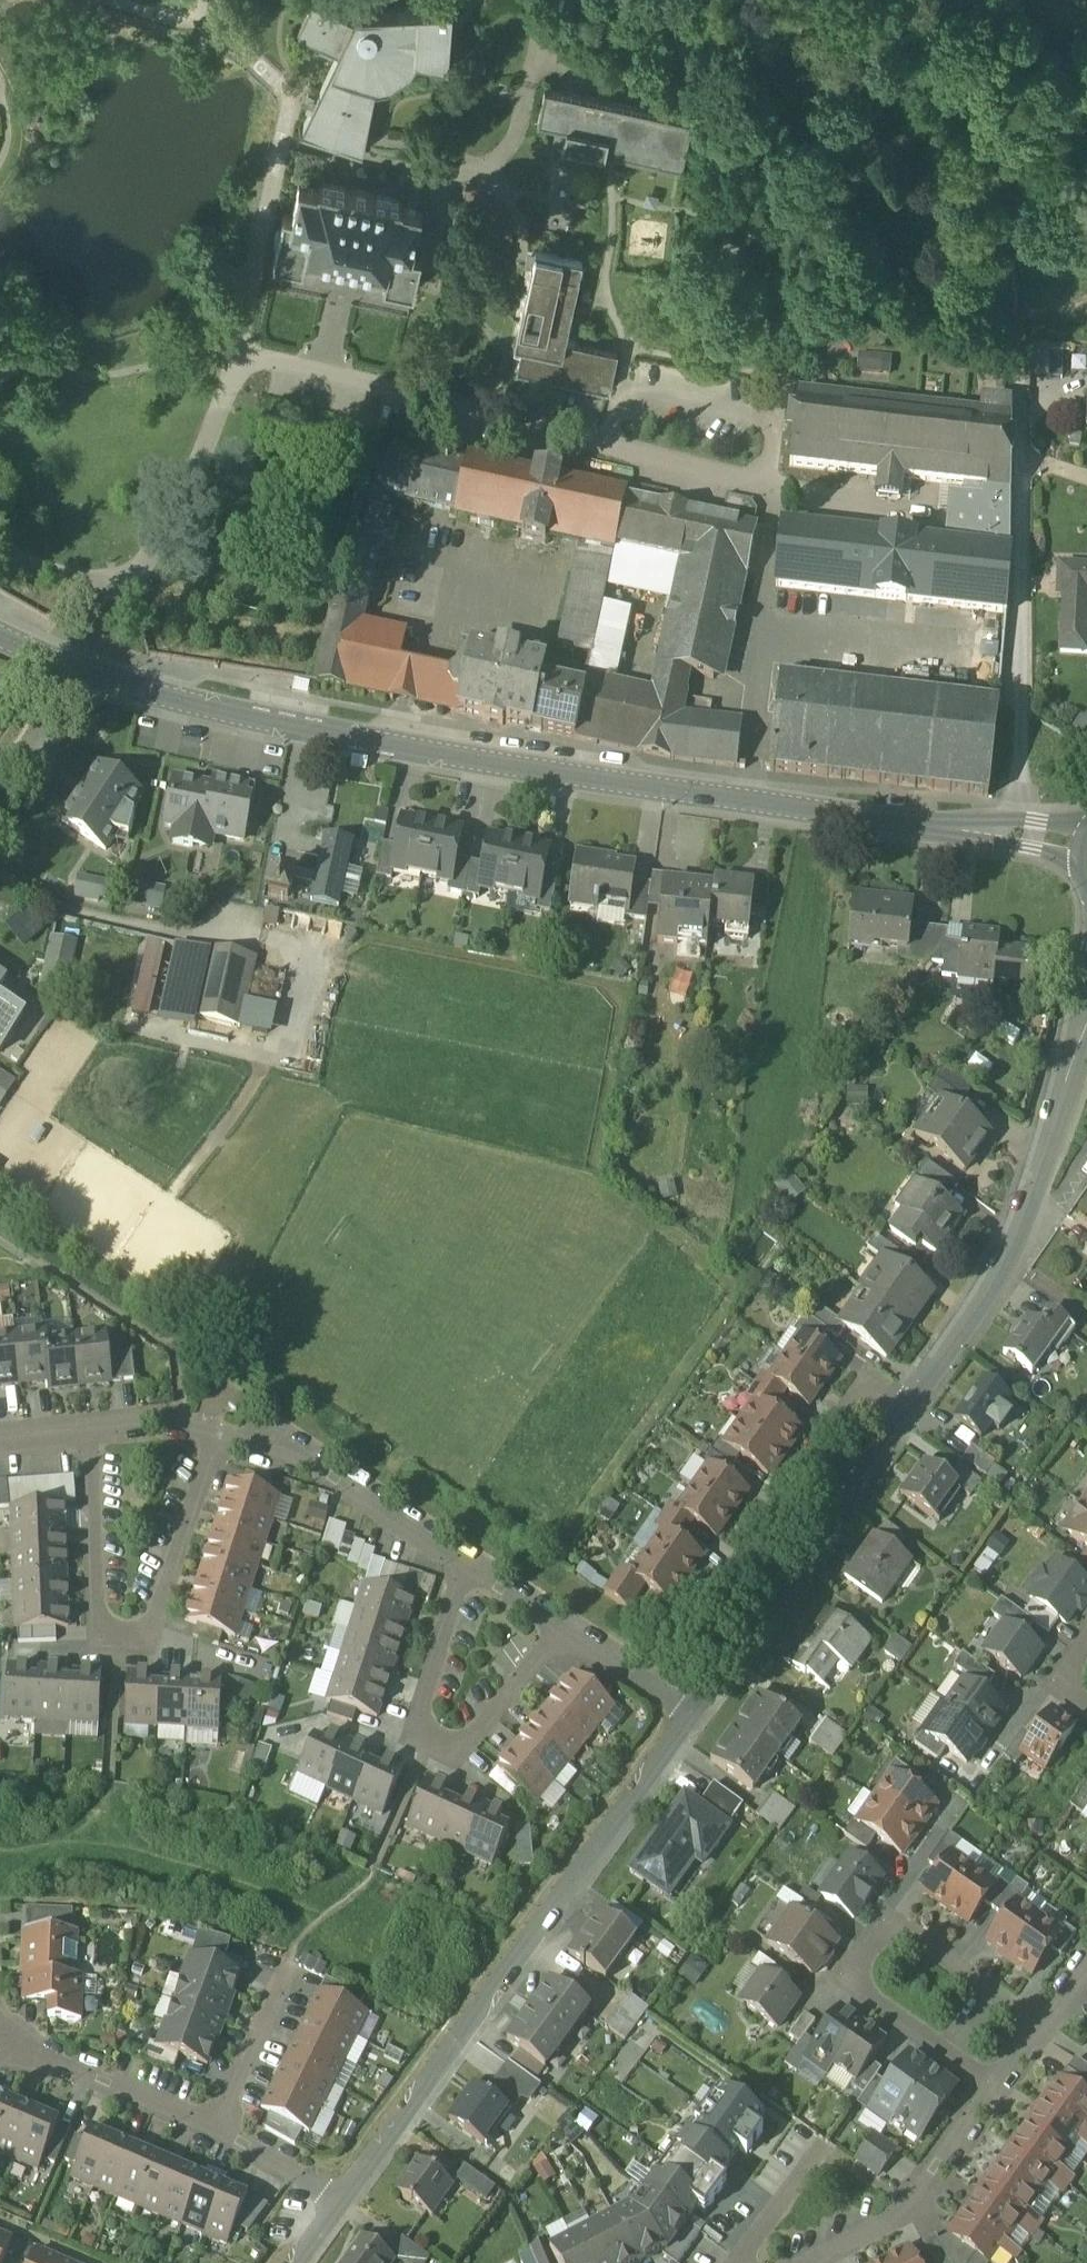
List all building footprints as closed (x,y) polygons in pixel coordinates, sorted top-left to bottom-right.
[(311,32),(324,5),(314,0),(312,0),(297,31),(309,36),(311,32)] [(311,32),(340,46),(353,19),(327,6),(328,3),(325,2),(324,5),(311,32)] [(301,128),(361,148),(374,87),(386,84),(409,69),(416,57),(448,64),(452,8),(356,13),(353,19),(340,46),(338,50),(301,128)] [(311,32),(309,36),(338,50),(340,46),(311,32)] [(691,121),(543,89),(536,122),(565,129),(562,143),(557,142),(556,144),(604,154),(604,152),(604,151),(605,146),(622,149),(621,155),(680,168),(691,121)] [(383,283),(413,289),(421,254),(412,252),(422,210),(402,205),(402,203),(372,196),(372,195),(347,189),(347,191),(318,184),(318,187),(299,182),(292,212),(283,210),(273,258),(304,265),(306,254),(386,272),(383,283)] [(564,340),(581,258),(535,248),(514,344),(521,345),(516,370),(608,389),(616,351),(564,340)] [(1026,378),(1048,379),(1049,353),(1049,346),(1027,345),(1026,378)] [(1062,353),(1049,353),(1048,379),(1062,379),(1062,353)] [(964,486),(985,488),(1008,491),(1009,405),(982,402),(980,416),(798,395),(789,466),(964,486)] [(392,498),(455,512),(465,466),(369,444),(358,491),(392,498)] [(466,460),(465,466),(455,512),(460,513),(459,519),(526,534),(525,540),(549,545),(550,540),(570,544),(577,546),(613,553),(614,554),(616,548),(614,547),(625,495),(558,480),(559,474),(537,469),(535,475),(466,460)] [(955,539),(954,548),(1006,554),(1008,491),(985,488),(983,498),(951,494),(946,538),(955,539)] [(364,625),(392,498),(358,491),(330,617),(364,625)] [(574,740),(671,760),(679,717),(689,673),(722,521),(721,521),(626,500),(627,495),(625,495),(614,547),(616,548),(682,562),(673,604),(653,692),(616,684),(587,678),(584,693),(575,738),(574,740)] [(722,521),(753,528),(757,517),(751,502),(727,496),(721,521),(722,521)] [(753,528),(722,521),(689,673),(721,680),(754,528),(753,528)] [(1011,555),(1006,554),(954,548),(783,528),(776,586),(1004,613),(1011,555)] [(605,589),(613,553),(577,546),(554,649),(592,655),(602,605),(605,589)] [(605,589),(673,604),(682,562),(616,548),(614,554),(613,553),(605,589)] [(1086,655),(1086,645),(1086,568),(1060,567),(1059,584),(1064,584),(1060,654),(1086,655)] [(632,611),(602,605),(592,655),(587,678),(616,684),(632,611)] [(407,634),(364,625),(330,617),(315,683),(392,700),(400,668),(407,634)] [(529,730),(538,689),(542,668),(518,662),(518,661),(500,657),(500,658),(472,652),(468,673),(459,715),(485,720),(485,723),(502,727),(503,724),(529,730)] [(413,705),(459,715),(468,673),(459,671),(450,676),(450,679),(420,672),(400,668),(392,700),(413,705)] [(988,797),(998,706),(834,687),(780,680),(769,772),(823,778),(948,792),(988,797)] [(554,693),(538,689),(529,730),(540,732),(540,730),(575,738),(584,693),(555,687),(554,693)] [(739,724),(679,717),(671,760),(734,768),(739,724)] [(84,797),(103,771),(98,768),(80,794),(84,797)] [(84,797),(80,794),(62,821),(105,850),(112,841),(116,834),(129,837),(134,814),(131,812),(142,797),(103,771),(84,797)] [(174,843),(192,846),(194,841),(211,836),(212,834),(243,840),(253,790),(214,782),(213,789),(175,781),(166,825),(177,827),(174,843)] [(421,876),(431,829),(424,827),(424,829),(417,828),(418,827),(416,826),(414,823),(402,820),(396,847),(392,871),(393,871),(421,876)] [(437,830),(431,829),(421,876),(449,882),(450,882),(455,859),(460,832),(448,830),(445,832),(444,832),(443,833),(437,832),(437,830)] [(116,834),(112,841),(126,845),(129,837),(116,834)] [(208,850),(211,836),(194,841),(192,846),(208,850)] [(313,902),(342,908),(344,899),(349,873),(355,843),(326,837),(318,878),(315,890),(313,902)] [(480,889),(508,895),(518,847),(511,845),(511,848),(504,846),(505,845),(503,845),(501,841),(489,839),(483,865),(479,889),(480,889)] [(376,877),(392,880),(393,871),(392,871),(396,847),(383,845),(382,848),(376,877)] [(524,848),(518,847),(508,895),(536,901),(537,901),(542,877),(547,851),(535,848),(532,851),(531,850),(530,852),(524,850),(524,848)] [(593,909),(599,910),(600,904),(626,908),(627,908),(630,891),(633,867),(613,864),(613,861),(577,855),(570,904),(593,907),(593,909)] [(463,895),(469,863),(455,859),(450,882),(449,882),(447,892),(463,895)] [(483,865),(469,863),(463,895),(478,898),(480,889),(479,889),(483,865)] [(288,872),(287,877),(294,878),(292,885),(315,890),(318,878),(288,872)] [(653,872),(650,893),(649,901),(663,903),(665,881),(666,874),(653,872)] [(349,873),(344,899),(359,902),(364,876),(349,873)] [(290,897),(292,885),(294,878),(287,877),(274,874),(270,893),(290,897)] [(682,878),(666,874),(665,881),(682,883),(682,878)] [(752,905),(764,907),(768,876),(752,874),(752,881),(755,881),(752,905)] [(78,876),(74,894),(100,898),(105,900),(109,882),(78,876)] [(714,876),(713,887),(709,925),(726,927),(726,934),(749,937),(752,905),(755,881),(752,881),(714,876)] [(534,910),(550,913),(556,881),(542,877),(537,901),(536,901),(534,910)] [(709,925),(713,887),(682,883),(665,881),(663,903),(659,940),(679,942),(680,932),(708,935),(709,925)] [(142,885),(139,901),(161,905),(164,890),(142,885)] [(649,901),(650,893),(630,891),(627,908),(626,908),(624,917),(646,920),(649,901)] [(100,898),(74,894),(73,898),(99,903),(100,898)] [(902,946),(911,947),(913,929),(916,903),(857,896),(852,940),(902,946)] [(160,910),(161,905),(139,901),(138,905),(160,910)] [(623,926),(624,917),(626,908),(600,904),(599,910),(598,922),(623,926)] [(280,911),(267,908),(263,925),(276,928),(280,911)] [(964,928),(962,944),(973,945),(975,930),(964,928)] [(962,944),(947,942),(948,933),(913,929),(911,947),(902,946),(901,957),(932,961),(946,963),(944,975),(959,977),(962,944)] [(1029,950),(998,946),(1000,933),(975,930),(973,945),(962,944),(959,977),(964,978),(964,974),(995,977),(993,991),(1031,995),(1035,961),(1027,961),(1029,950)] [(41,992),(62,997),(76,938),(54,933),(41,992)] [(164,944),(147,941),(132,1012),(149,1016),(164,944)] [(195,1014),(192,1013),(205,948),(170,941),(154,1019),(191,1027),(195,1014)] [(195,1014),(218,1019),(232,948),(206,943),(205,948),(192,1013),(195,1014)] [(255,953),(232,948),(218,1019),(241,1023),(246,996),(255,953)] [(1036,950),(1029,950),(1027,961),(1035,961),(1036,950)] [(2,986),(0,989),(0,1001),(10,1008),(18,997),(2,986)] [(279,1003),(246,996),(241,1023),(240,1027),(273,1034),(279,1003)] [(24,1017),(10,1008),(0,1001),(0,1053),(24,1017)] [(944,1068),(935,1080),(963,1100),(972,1088),(944,1068)] [(18,1082),(0,1071),(0,1109),(18,1082)] [(956,1109),(963,1100),(935,1080),(931,1077),(922,1089),(928,1093),(939,1101),(941,1099),(956,1109)] [(868,1088),(847,1088),(847,1106),(867,1106),(868,1088)] [(939,1101),(928,1093),(914,1114),(925,1122),(926,1120),(932,1123),(945,1105),(939,1101)] [(917,1133),(965,1168),(990,1134),(956,1109),(941,1099),(939,1101),(945,1105),(932,1123),(926,1120),(925,1122),(917,1133)] [(913,1180),(934,1196),(947,1179),(925,1162),(913,1180)] [(805,1194),(789,1174),(773,1186),(789,1207),(805,1194)] [(919,1241),(935,1253),(962,1215),(934,1196),(913,1180),(894,1206),(904,1214),(891,1231),(914,1248),(919,1241)] [(677,1198),(674,1183),(658,1186),(661,1202),(677,1198)] [(881,1258),(898,1270),(906,1259),(875,1236),(867,1248),(881,1258)] [(878,1277),(865,1295),(910,1327),(932,1294),(898,1270),(881,1258),(871,1272),(878,1277)] [(910,1327),(865,1295),(861,1292),(838,1325),(835,1329),(843,1334),(884,1363),(910,1327)] [(814,1308),(806,1319),(827,1333),(838,1341),(843,1334),(835,1329),(838,1325),(814,1308)] [(1057,1340),(1064,1345),(1075,1330),(1049,1311),(1038,1325),(1058,1339),(1057,1340)] [(816,1348),(827,1333),(806,1319),(805,1318),(798,1328),(794,1334),(800,1338),(801,1337),(816,1348)] [(1003,1355),(1032,1375),(1034,1372),(1035,1373),(1048,1354),(1047,1353),(1057,1340),(1058,1339),(1038,1325),(1029,1318),(1003,1355)] [(14,1338),(13,1325),(13,1321),(0,1322),(0,1340),(14,1338)] [(14,1338),(44,1335),(42,1322),(13,1325),(14,1338)] [(794,1334),(798,1328),(794,1324),(775,1352),(785,1359),(800,1338),(794,1334)] [(44,1335),(14,1338),(20,1385),(49,1382),(45,1344),(44,1335)] [(104,1337),(74,1341),(79,1387),(109,1384),(106,1357),(104,1337)] [(800,1338),(785,1359),(823,1386),(839,1364),(816,1348),(801,1337),(800,1338)] [(0,1340),(0,1387),(20,1385),(14,1338),(0,1340)] [(74,1341),(45,1344),(49,1382),(50,1390),(79,1387),(74,1341)] [(785,1359),(775,1352),(772,1349),(757,1370),(765,1376),(770,1380),(785,1359)] [(132,1355),(119,1356),(122,1382),(135,1381),(132,1355)] [(109,1384),(122,1382),(119,1356),(106,1357),(109,1384)] [(823,1386),(785,1359),(770,1380),(770,1381),(786,1392),(808,1408),(823,1386)] [(756,1388),(778,1403),(786,1392),(770,1381),(770,1380),(765,1376),(756,1388)] [(957,1421),(982,1439),(992,1425),(1000,1432),(1010,1419),(1001,1413),(1010,1400),(985,1382),(957,1421)] [(770,1414),(778,1403),(756,1388),(748,1400),(755,1405),(756,1403),(770,1414)] [(755,1405),(740,1425),(785,1456),(800,1435),(770,1414),(756,1403),(755,1405)] [(785,1456),(740,1425),(726,1446),(725,1447),(740,1458),(769,1478),(785,1456)] [(719,1441),(710,1453),(732,1469),(740,1458),(725,1447),(726,1446),(719,1441)] [(964,1461),(984,1474),(991,1465),(992,1465),(972,1451),(964,1461)] [(732,1469),(710,1453),(702,1465),(708,1469),(709,1468),(725,1479),(732,1469)] [(708,1469),(702,1465),(694,1459),(680,1480),(693,1490),(708,1469)] [(900,1497),(930,1517),(951,1486),(952,1484),(946,1480),(922,1464),(908,1485),(910,1487),(905,1494),(903,1493),(900,1497)] [(951,1486),(966,1498),(978,1480),(958,1465),(946,1480),(952,1484),(951,1486)] [(984,1474),(999,1485),(1006,1475),(991,1465),(984,1474)] [(708,1469),(693,1490),(731,1517),(747,1495),(725,1479),(709,1468),(708,1469)] [(242,1486),(268,1495),(272,1482),(246,1474),(242,1486)] [(74,1477),(61,1478),(63,1504),(76,1503),(74,1477)] [(61,1478),(47,1479),(49,1505),(63,1504),(61,1478)] [(47,1479),(34,1480),(36,1506),(49,1505),(47,1479)] [(34,1480),(21,1481),(23,1507),(36,1506),(34,1480)] [(10,1508),(23,1507),(21,1481),(8,1482),(10,1508)] [(10,1508),(8,1482),(0,1483),(0,1509),(10,1508)] [(230,1482),(222,1506),(272,1522),(273,1520),(280,1498),(268,1495),(242,1486),(230,1482)] [(731,1517),(693,1490),(678,1511),(678,1512),(694,1523),(716,1539),(731,1517)] [(293,1503),(280,1498),(273,1520),(286,1525),(293,1503)] [(620,1510),(607,1500),(594,1518),(608,1527),(620,1510)] [(330,1510),(311,1504),(306,1519),(325,1525),(330,1510)] [(222,1506),(215,1529),(265,1545),(272,1522),(222,1506)] [(11,1509),(12,1533),(64,1531),(63,1507),(50,1507),(37,1508),(23,1508),(11,1509)] [(672,1507),(664,1519),(686,1534),(694,1523),(678,1512),(678,1511),(672,1507)] [(1083,1508),(1065,1533),(1086,1549),(1086,1511),(1083,1508)] [(656,1530),(664,1519),(656,1512),(633,1545),(647,1555),(662,1535),(656,1530)] [(686,1534),(664,1519),(656,1530),(662,1535),(663,1534),(678,1544),(686,1534)] [(872,1539),(892,1554),(905,1536),(885,1521),(872,1539)] [(321,1548),(338,1553),(344,1535),(346,1529),(329,1523),(321,1548)] [(215,1529),(207,1552),(257,1568),(265,1545),(215,1529)] [(12,1533),(13,1557),(65,1555),(64,1531),(12,1533)] [(12,1533),(0,1534),(0,1558),(13,1557),(12,1533)] [(662,1535),(647,1555),(685,1582),(701,1560),(678,1544),(663,1534),(662,1535)] [(337,1558),(348,1561),(354,1542),(355,1538),(344,1535),(338,1553),(337,1558)] [(1009,1545),(996,1536),(986,1551),(999,1560),(1009,1545)] [(840,1578),(877,1606),(907,1566),(892,1554),(872,1539),(870,1538),(840,1578)] [(347,1565),(358,1568),(364,1548),(365,1545),(354,1542),(348,1561),(347,1565)] [(357,1571),(368,1575),(373,1560),(375,1552),(364,1548),(358,1568),(357,1571)] [(207,1552),(200,1574),(250,1591),(257,1568),(207,1552)] [(13,1557),(14,1581),(66,1579),(65,1555),(13,1557)] [(685,1582),(647,1555),(633,1576),(632,1577),(644,1586),(670,1604),(685,1582)] [(365,1585),(377,1589),(385,1565),(386,1564),(373,1560),(368,1575),(365,1585)] [(1066,1625),(1086,1595),(1086,1586),(1055,1564),(1047,1576),(1043,1573),(1034,1584),(1038,1588),(1030,1600),(1066,1625)] [(377,1589),(390,1593),(398,1569),(385,1565),(377,1589)] [(390,1593),(402,1598),(411,1573),(398,1569),(390,1593)] [(605,1595),(627,1610),(644,1586),(632,1577),(633,1576),(624,1569),(605,1595)] [(402,1598),(415,1602),(424,1577),(411,1573),(402,1598)] [(200,1574),(192,1597),(242,1613),(243,1611),(250,1591),(200,1574)] [(415,1602),(428,1606),(436,1581),(424,1577),(415,1602)] [(14,1584),(14,1605),(67,1603),(66,1579),(14,1581),(14,1584)] [(14,1584),(0,1584),(0,1606),(14,1605),(14,1584)] [(364,1586),(356,1610),(407,1626),(414,1602),(364,1586)] [(250,1591),(243,1611),(256,1616),(263,1595),(250,1591)] [(235,1637),(242,1613),(192,1597),(185,1621),(197,1625),(222,1633),(235,1637)] [(1005,1625),(1024,1638),(1034,1624),(1001,1601),(991,1616),(1004,1625),(1005,1625)] [(1023,1617),(1048,1634),(1058,1620),(1033,1602),(1023,1617)] [(68,1628),(67,1603),(14,1605),(15,1630),(17,1630),(55,1629),(68,1628)] [(349,1633),(356,1610),(340,1604),(333,1628),(337,1629),(349,1633)] [(322,1610),(306,1605),(302,1617),(318,1622),(322,1610)] [(356,1610),(349,1633),(399,1649),(407,1626),(356,1610)] [(806,1676),(819,1685),(834,1663),(843,1650),(856,1658),(866,1643),(825,1611),(816,1623),(821,1627),(800,1654),(791,1648),(780,1662),(799,1677),(806,1676)] [(984,1654),(1020,1680),(1042,1651),(1024,1638),(1005,1625),(1004,1625),(984,1654)] [(17,1630),(18,1644),(56,1642),(55,1629),(17,1630)] [(349,1633),(337,1629),(329,1651),(342,1655),(349,1633)] [(349,1633),(342,1655),(392,1672),(399,1649),(349,1633)] [(882,1656),(899,1668),(912,1649),(895,1637),(882,1656)] [(843,1650),(834,1663),(846,1672),(856,1658),(843,1650)] [(342,1655),(334,1678),(384,1694),(392,1672),(342,1655)] [(953,1668),(986,1691),(995,1678),(962,1655),(953,1668)] [(5,1718),(36,1719),(39,1674),(27,1673),(27,1666),(8,1665),(5,1718)] [(36,1719),(67,1721),(68,1701),(55,1700),(56,1675),(57,1675),(58,1668),(39,1667),(39,1674),(36,1719)] [(81,1701),(68,1701),(67,1721),(98,1723),(101,1671),(82,1669),(81,1677),(82,1677),(81,1701)] [(579,1679),(603,1698),(612,1688),(588,1669),(579,1679)] [(149,1726),(156,1727),(157,1706),(144,1705),(146,1680),(147,1681),(147,1673),(128,1672),(125,1725),(127,1725),(149,1726)] [(327,1702),(334,1678),(316,1672),(308,1696),(327,1702)] [(573,1674),(558,1693),(598,1726),(614,1707),(603,1698),(579,1679),(573,1674)] [(55,1700),(68,1701),(69,1676),(57,1675),(56,1675),(55,1700)] [(185,1728),(187,1729),(188,1708),(189,1683),(190,1676),(171,1675),(171,1682),(172,1682),(170,1707),(157,1706),(156,1727),(158,1727),(185,1728)] [(81,1677),(69,1676),(68,1701),(81,1701),(82,1677),(81,1677)] [(201,1709),(188,1708),(187,1729),(218,1730),(221,1678),(202,1677),(201,1684),(202,1684),(201,1709)] [(254,1687),(228,1677),(222,1696),(247,1705),(254,1687)] [(377,1718),(384,1694),(334,1678),(327,1702),(331,1703),(356,1711),(377,1718)] [(144,1705),(157,1706),(159,1681),(147,1681),(146,1680),(144,1705)] [(171,1682),(159,1681),(157,1706),(170,1707),(172,1682),(171,1682)] [(188,1708),(201,1709),(202,1684),(201,1684),(189,1683),(188,1708)] [(964,1683),(947,1707),(987,1735),(1004,1711),(964,1683)] [(558,1693),(542,1712),(583,1745),(598,1726),(558,1693)] [(758,1699),(737,1729),(777,1759),(778,1757),(790,1740),(799,1728),(758,1699)] [(327,1716),(352,1724),(356,1711),(331,1703),(327,1716)] [(966,1764),(987,1735),(947,1707),(943,1704),(923,1733),(945,1749),(966,1764)] [(884,1719),(871,1709),(861,1722),(875,1732),(884,1719)] [(542,1712),(527,1730),(568,1764),(583,1745),(542,1712)] [(1023,1756),(1044,1771),(1075,1729),(1052,1713),(1033,1739),(1022,1755),(1023,1756)] [(67,1721),(36,1719),(35,1736),(66,1738),(66,1736),(67,1721)] [(808,1740),(833,1759),(848,1739),(822,1720),(808,1740)] [(67,1721),(66,1736),(97,1739),(98,1723),(67,1721)] [(149,1726),(127,1725),(126,1738),(148,1739),(149,1726)] [(185,1728),(158,1727),(158,1741),(184,1743),(185,1728)] [(218,1730),(187,1729),(186,1745),(217,1747),(218,1730)] [(752,1792),(777,1759),(737,1729),(712,1763),(752,1792)] [(527,1730),(512,1749),(553,1782),(568,1764),(527,1730)] [(1004,1758),(1015,1767),(1023,1756),(1022,1755),(1033,1739),(1023,1731),(1004,1758)] [(326,1788),(348,1741),(331,1733),(328,1739),(328,1740),(318,1762),(306,1756),(297,1775),(326,1788)] [(914,1745),(937,1761),(945,1749),(923,1733),(914,1745)] [(306,1756),(318,1762),(328,1740),(328,1739),(316,1734),(306,1756)] [(790,1740),(778,1757),(787,1763),(800,1747),(790,1740)] [(365,1748),(348,1741),(326,1788),(354,1801),(362,1782),(350,1777),(361,1754),(362,1755),(365,1748)] [(272,1748),(259,1744),(253,1764),(265,1768),(272,1748)] [(539,1799),(553,1782),(512,1749),(496,1768),(517,1785),(537,1801),(539,1799)] [(362,1782),(373,1760),(362,1755),(361,1754),(350,1777),(362,1782)] [(374,1788),(362,1782),(354,1801),(382,1814),(404,1766),(386,1758),(383,1765),(384,1765),(374,1788)] [(383,1765),(373,1760),(362,1782),(374,1788),(384,1765),(383,1765)] [(578,1772),(568,1764),(553,1782),(563,1791),(578,1772)] [(891,1778),(909,1791),(917,1779),(895,1764),(887,1776),(890,1779),(891,1778)] [(494,1784),(509,1795),(517,1785),(496,1768),(488,1779),(494,1784)] [(326,1788),(297,1775),(289,1793),(318,1806),(326,1788)] [(406,1825),(435,1838),(444,1820),(432,1814),(442,1792),(443,1792),(446,1786),(428,1778),(406,1825)] [(890,1779),(874,1801),(918,1832),(935,1809),(909,1791),(891,1778),(890,1779)] [(563,1791),(553,1782),(539,1799),(552,1810),(566,1793),(563,1791)] [(1082,1815),(1086,1808),(1086,1782),(1070,1807),(1082,1815)] [(701,1805),(729,1826),(742,1805),(716,1786),(714,1784),(701,1805)] [(444,1820),(454,1797),(443,1792),(442,1792),(432,1814),(444,1820)] [(756,1815),(779,1832),(781,1830),(795,1810),(772,1793),(756,1815)] [(858,1824),(874,1801),(863,1793),(847,1816),(854,1821),(858,1824)] [(455,1825),(444,1820),(435,1838),(463,1851),(485,1804),(468,1796),(465,1802),(466,1803),(455,1825)] [(633,1871),(662,1892),(688,1855),(701,1864),(720,1837),(729,1826),(701,1805),(688,1796),(633,1871)] [(465,1802),(454,1797),(444,1820),(455,1825),(466,1803),(465,1802)] [(901,1856),(918,1832),(874,1801),(858,1824),(858,1825),(876,1838),(901,1856)] [(502,1811),(485,1804),(463,1851),(492,1864),(511,1823),(499,1818),(502,1811)] [(844,1836),(866,1852),(876,1838),(858,1825),(858,1824),(854,1821),(844,1836)] [(1043,1822),(1027,1822),(1028,1835),(1044,1835),(1043,1822)] [(517,1826),(521,1866),(534,1864),(530,1825),(517,1826)] [(356,1836),(342,1830),(335,1845),(349,1852),(356,1836)] [(928,1865),(939,1873),(951,1857),(952,1857),(961,1845),(948,1835),(928,1865)] [(982,1859),(961,1845),(952,1857),(973,1872),(982,1859)] [(821,1897),(853,1920),(863,1907),(864,1908),(874,1894),(872,1894),(882,1880),(849,1857),(841,1868),(821,1897)] [(924,1894),(946,1910),(973,1872),(952,1857),(951,1857),(939,1873),(924,1894)] [(994,1887),(997,1881),(1003,1874),(982,1859),(973,1872),(994,1887)] [(810,1890),(821,1897),(841,1868),(831,1861),(810,1890)] [(994,1887),(973,1872),(946,1910),(967,1925),(983,1904),(995,1887),(994,1887)] [(983,1904),(995,1912),(1010,1890),(997,1881),(994,1887),(995,1887),(983,1904)] [(1016,1882),(1010,1890),(1022,1899),(1027,1892),(1028,1890),(1016,1882)] [(1018,1905),(1022,1899),(1010,1890),(995,1912),(1006,1920),(1017,1904),(1018,1905)] [(797,1916),(804,1906),(784,1891),(776,1901),(790,1912),(797,1916)] [(1047,1907),(1027,1892),(1022,1899),(1018,1905),(1038,1920),(1046,1908),(1047,1907)] [(988,1945),(1009,1960),(1038,1920),(1018,1905),(1017,1904),(1006,1920),(988,1945)] [(797,1916),(829,1939),(837,1929),(804,1906),(797,1916)] [(1059,1934),(1064,1927),(1067,1924),(1046,1908),(1038,1920),(1059,1934)] [(32,1931),(32,1909),(26,1909),(24,1944),(31,1944),(32,1931)] [(32,1931),(71,1933),(72,1911),(32,1909),(32,1931)] [(767,1944),(811,1976),(816,1975),(820,1970),(819,1966),(827,1954),(831,1953),(835,1949),(834,1943),(829,1939),(797,1916),(790,1912),(767,1944)] [(585,1965),(601,1977),(620,1953),(623,1955),(635,1940),(602,1915),(568,1958),(582,1969),(585,1965)] [(1059,1934),(1038,1920),(1009,1960),(1031,1976),(1050,1950),(1060,1935),(1059,1934)] [(1050,1950),(1061,1957),(1076,1936),(1064,1927),(1059,1934),(1060,1935),(1050,1950)] [(23,1975),(37,1976),(76,1978),(76,1977),(78,1933),(71,1933),(32,1931),(31,1944),(24,1944),(23,1975)] [(195,1945),(225,1956),(230,1941),(200,1932),(199,1932),(195,1945)] [(221,1968),(225,1956),(195,1945),(191,1957),(221,1968)] [(710,1967),(693,1956),(679,1976),(695,1987),(710,1967)] [(761,1973),(784,1989),(791,1979),(759,1956),(752,1966),(751,1967),(761,1974),(761,1973)] [(191,1957),(182,1980),(232,1998),(240,1975),(221,1968),(191,1957)] [(733,1987),(745,1996),(761,1974),(751,1967),(752,1966),(748,1965),(733,1987)] [(747,2007),(778,2028),(794,2006),(792,1995),(784,1989),(761,1973),(761,1974),(745,1996),(747,2007)] [(22,2003),(36,2003),(37,1976),(23,1975),(22,2003)] [(174,2002),(182,1980),(170,1975),(162,1998),(174,2002)] [(76,1978),(37,1976),(36,2003),(42,2003),(43,2001),(49,2001),(48,2019),(81,2021),(82,1995),(76,1994),(76,1980),(83,1980),(83,1977),(76,1977),(76,1978)] [(320,1991),(342,2002),(349,1990),(326,1979),(320,1991)] [(224,2020),(232,1998),(182,1980),(174,2002),(224,2020)] [(519,2052),(544,2071),(545,2069),(540,2066),(551,2052),(554,2055),(577,2025),(574,2023),(585,2008),(551,1983),(506,2043),(519,2052)] [(342,2002),(358,2010),(364,1998),(349,1990),(342,2002)] [(320,1991),(308,2015),(356,2039),(368,2015),(358,2010),(342,2002),(320,1991)] [(604,2028),(624,2043),(645,2014),(647,2012),(627,1997),(604,2028)] [(216,2042),(224,2020),(174,2002),(166,2024),(216,2042)] [(841,2009),(815,2044),(805,2060),(806,2061),(827,2076),(834,2067),(861,2029),(863,2025),(841,2009)] [(344,2062),(356,2039),(308,2015),(296,2038),(344,2062)] [(368,2015),(356,2039),(368,2045),(380,2021),(368,2015)] [(789,2036),(799,2044),(805,2037),(815,2022),(804,2015),(789,2036)] [(208,2065),(216,2042),(166,2024),(158,2046),(158,2047),(179,2055),(208,2065)] [(874,2033),(863,2025),(861,2029),(871,2036),(874,2033)] [(855,2083),(856,2083),(871,2063),(886,2042),(874,2033),(871,2036),(861,2029),(834,2067),(855,2083)] [(796,2073),(806,2061),(805,2060),(815,2044),(805,2037),(799,2044),(785,2065),(796,2073)] [(333,2086),(344,2062),(296,2038),(285,2062),(333,2086)] [(356,2039),(344,2062),(356,2068),(368,2045),(356,2039)] [(145,2056),(175,2069),(179,2055),(158,2047),(158,2046),(150,2043),(145,2056)] [(406,2055),(388,2046),(383,2057),(401,2066),(406,2055)] [(519,2052),(509,2065),(535,2083),(544,2071),(519,2052)] [(889,2129),(931,2070),(909,2055),(887,2086),(868,2113),(889,2128),(889,2129)] [(824,2081),(827,2076),(806,2061),(796,2073),(818,2089),(824,2081)] [(1067,2073),(1060,2083),(1086,2102),(1086,2069),(1076,2061),(1067,2073)] [(321,2109),(333,2086),(285,2062),(273,2086),(321,2109)] [(344,2062),(333,2086),(344,2092),(356,2068),(344,2062)] [(857,2092),(863,2097),(876,2078),(881,2071),(871,2063),(856,2083),(855,2083),(851,2088),(857,2092)] [(540,2087),(535,2083),(509,2065),(494,2085),(497,2087),(514,2100),(520,2092),(531,2100),(540,2087)] [(824,2081),(851,2101),(857,2092),(851,2088),(855,2083),(834,2067),(827,2076),(824,2081)] [(907,2131),(919,2140),(957,2089),(931,2070),(889,2129),(902,2138),(907,2131)] [(868,2113),(887,2086),(876,2078),(863,2097),(857,2105),(868,2113)] [(1044,2106),(1086,2137),(1086,2102),(1060,2083),(1044,2106)] [(309,2133),(321,2109),(273,2086),(261,2110),(270,2114),(303,2131),(309,2133)] [(332,2115),(344,2092),(333,2086),(321,2109),(332,2115)] [(449,2120),(482,2144),(514,2100),(497,2087),(490,2098),(474,2086),(473,2087),(475,2089),(460,2108),(459,2107),(449,2120)] [(700,2127),(692,2137),(730,2165),(739,2152),(747,2157),(762,2134),(756,2129),(764,2117),(727,2090),(719,2100),(713,2096),(695,2123),(700,2127)] [(857,2105),(863,2097),(857,2092),(851,2101),(857,2105)] [(0,2097),(0,2135),(14,2103),(0,2097)] [(14,2103),(0,2135),(0,2154),(15,2160),(36,2112),(14,2103)] [(1028,2127),(1067,2155),(1077,2142),(1086,2150),(1086,2137),(1044,2106),(1028,2127)] [(335,2116),(332,2115),(321,2109),(309,2133),(323,2141),(335,2116)] [(599,2120),(586,2110),(575,2126),(588,2135),(599,2120)] [(59,2122),(36,2112),(15,2160),(38,2170),(43,2159),(59,2122)] [(303,2131),(270,2114),(263,2127),(295,2146),(303,2131)] [(43,2159),(55,2164),(71,2127),(59,2122),(43,2159)] [(583,2134),(566,2122),(558,2133),(572,2148),(583,2134)] [(1028,2127),(1012,2149),(1067,2188),(1073,2179),(1071,2178),(1058,2168),(1067,2155),(1028,2127)] [(71,2178),(94,2188),(114,2140),(92,2130),(87,2141),(76,2165),(71,2178)] [(653,2180),(644,2191),(687,2223),(697,2209),(704,2214),(727,2184),(720,2179),(730,2165),(692,2137),(687,2133),(653,2180)] [(64,2160),(76,2165),(87,2141),(75,2136),(64,2160)] [(855,2160),(878,2176),(895,2152),(880,2142),(872,2136),(855,2160)] [(137,2149),(114,2140),(94,2188),(116,2197),(137,2149)] [(1081,2165),(1086,2156),(1086,2150),(1077,2142),(1067,2155),(1081,2165)] [(159,2159),(137,2149),(116,2197),(138,2207),(159,2159)] [(1012,2149),(997,2171),(1036,2199),(1045,2186),(1059,2196),(1061,2197),(1067,2188),(1012,2149)] [(1081,2165),(1067,2155),(1058,2168),(1071,2178),(1081,2165)] [(181,2168),(159,2159),(138,2207),(160,2216),(181,2168)] [(414,2202),(432,2216),(453,2188),(419,2162),(396,2193),(412,2204),(414,2202)] [(548,2164),(535,2170),(543,2185),(556,2179),(548,2164)] [(624,2176),(644,2191),(653,2180),(633,2165),(624,2176)] [(454,2181),(484,2202),(494,2188),(465,2167),(454,2181)] [(203,2177),(181,2168),(160,2216),(182,2226),(203,2177)] [(997,2171),(981,2193),(1036,2232),(1042,2223),(1040,2222),(1027,2212),(1036,2199),(997,2171)] [(225,2187),(203,2177),(182,2226),(204,2235),(225,2187)] [(1050,2209),(1059,2196),(1045,2186),(1036,2199),(1050,2209)] [(248,2197),(225,2187),(204,2235),(227,2245),(235,2226),(248,2197)] [(614,2218),(637,2262),(644,2262),(661,2254),(666,2251),(687,2223),(644,2191),(630,2210),(614,2218)] [(981,2193),(966,2215),(1005,2243),(1014,2229),(1028,2239),(1030,2240),(1036,2232),(981,2193)] [(235,2226),(247,2231),(267,2205),(248,2197),(235,2226)] [(1050,2209),(1036,2199),(1027,2212),(1040,2222),(1050,2209)] [(1005,2243),(966,2215),(950,2237),(977,2257),(986,2262),(990,2262),(998,2252),(1012,2262),(1013,2262),(1014,2262),(1020,2254),(1019,2253),(1005,2243)] [(614,2218),(593,2229),(610,2262),(637,2262),(614,2218)] [(71,2232),(45,2221),(41,2229),(67,2240),(71,2232)] [(546,2232),(555,2249),(571,2241),(563,2223),(546,2232)] [(674,2262),(678,2262),(700,2233),(687,2223),(666,2251),(661,2254),(674,2262)] [(593,2229),(571,2241),(583,2262),(610,2262),(593,2229)] [(1019,2253),(1028,2239),(1014,2229),(1005,2243),(1019,2253)] [(0,2236),(0,2262),(3,2262),(12,2241),(0,2236)] [(392,2257),(364,2237),(345,2262),(388,2262),(392,2257)] [(938,2243),(947,2261),(948,2262),(972,2262),(977,2257),(950,2237),(938,2243)] [(932,2262),(944,2262),(947,2261),(938,2243),(935,2238),(922,2244),(932,2262)] [(411,2262),(426,2262),(429,2259),(404,2240),(396,2252),(411,2262)] [(571,2241),(555,2249),(550,2252),(549,2252),(555,2262),(583,2262),(571,2241)] [(549,2252),(550,2252),(546,2244),(530,2252),(530,2253),(535,2262),(555,2262),(549,2252)] [(1085,2244),(1077,2255),(1081,2258),(1079,2261),(1082,2262),(1086,2262),(1086,2245),(1085,2244)] [(886,2262),(914,2262),(908,2251),(886,2262)] [(61,2262),(37,2252),(32,2262),(61,2262)] [(1012,2262),(998,2252),(990,2262),(1012,2262)] [(530,2253),(519,2258),(521,2262),(535,2262),(530,2253)]
